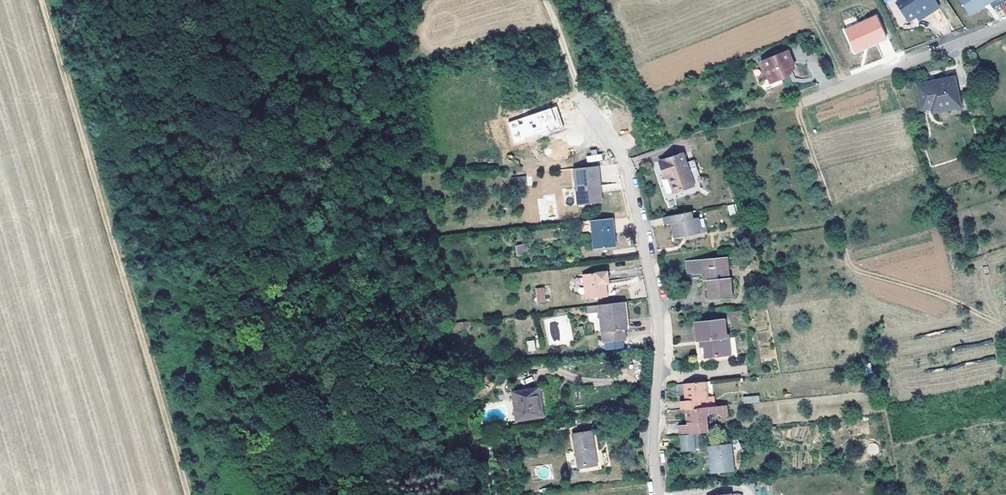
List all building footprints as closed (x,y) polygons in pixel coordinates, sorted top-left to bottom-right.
[(897,2),(909,21),(917,15),(922,12),(925,16),(939,7),(935,0),(900,0),(897,2)] [(970,15),(985,6),(984,4),(990,0),(960,0),(970,15)] [(887,39),(876,16),(844,30),(855,53),(887,39)] [(789,48),(763,59),(773,81),(789,74),(790,71),(789,70),(791,67),(794,65),(796,64),(789,48)] [(952,76),(916,84),(922,109),(929,107),(947,103),(949,108),(960,106),(957,93),(952,76)] [(947,103),(929,107),(931,112),(949,108),(947,103)] [(554,110),(552,104),(506,119),(513,139),(524,135),(523,133),(545,126),(546,130),(562,125),(557,109),(554,110)] [(666,170),(668,177),(674,192),(694,186),(692,180),(686,163),(683,153),(658,161),(662,172),(666,170)] [(586,156),(587,162),(602,160),(601,154),(586,156)] [(694,160),(686,163),(692,180),(700,177),(694,160)] [(598,165),(574,168),(577,205),(602,202),(601,190),(598,191),(597,185),(600,185),(598,165)] [(526,186),(525,176),(513,177),(514,187),(526,186)] [(695,211),(664,217),(665,224),(672,223),(676,238),(684,236),(683,233),(698,230),(695,211)] [(612,218),(592,220),(595,249),(615,247),(612,218)] [(526,243),(515,246),(517,256),(528,253),(526,243)] [(704,281),(708,281),(709,289),(710,300),(722,300),(722,298),(732,296),(729,267),(725,267),(724,257),(711,258),(711,260),(703,260),(703,259),(686,260),(687,276),(703,274),(704,281)] [(602,272),(583,274),(586,298),(605,296),(602,272)] [(544,288),(536,288),(537,301),(545,301),(544,288)] [(587,312),(600,311),(603,342),(605,341),(622,339),(626,339),(624,329),(627,329),(623,301),(587,306),(587,312)] [(597,313),(588,314),(588,322),(595,322),(596,330),(599,330),(597,313)] [(698,340),(705,340),(706,346),(707,357),(715,356),(715,358),(719,358),(718,355),(729,354),(727,336),(725,336),(724,320),(696,323),(698,340)] [(466,321),(453,323),(455,332),(466,329),(466,321)] [(622,339),(605,341),(606,350),(623,347),(622,339)] [(526,341),(527,352),(535,350),(534,340),(526,341)] [(706,381),(684,384),(686,401),(681,401),(681,409),(686,409),(700,407),(699,400),(707,399),(706,381)] [(537,386),(512,391),(517,421),(542,416),(537,386)] [(700,407),(686,409),(687,420),(690,420),(690,425),(687,425),(679,425),(680,435),(694,434),(698,433),(708,432),(706,418),(711,412),(716,412),(721,417),(727,416),(726,405),(700,407)] [(850,434),(868,433),(868,422),(849,423),(850,434)] [(591,432),(573,435),(579,467),(597,464),(591,432)] [(694,434),(680,435),(682,452),(695,450),(694,434)] [(710,447),(731,445),(733,464),(741,463),(742,460),(742,456),(740,450),(743,448),(738,439),(710,442),(710,447)] [(731,445),(710,447),(712,466),(733,464),(731,445)] [(741,463),(733,464),(733,470),(737,472),(740,469),(741,465),(741,463)] [(733,464),(712,466),(713,473),(733,470),(733,464)]
